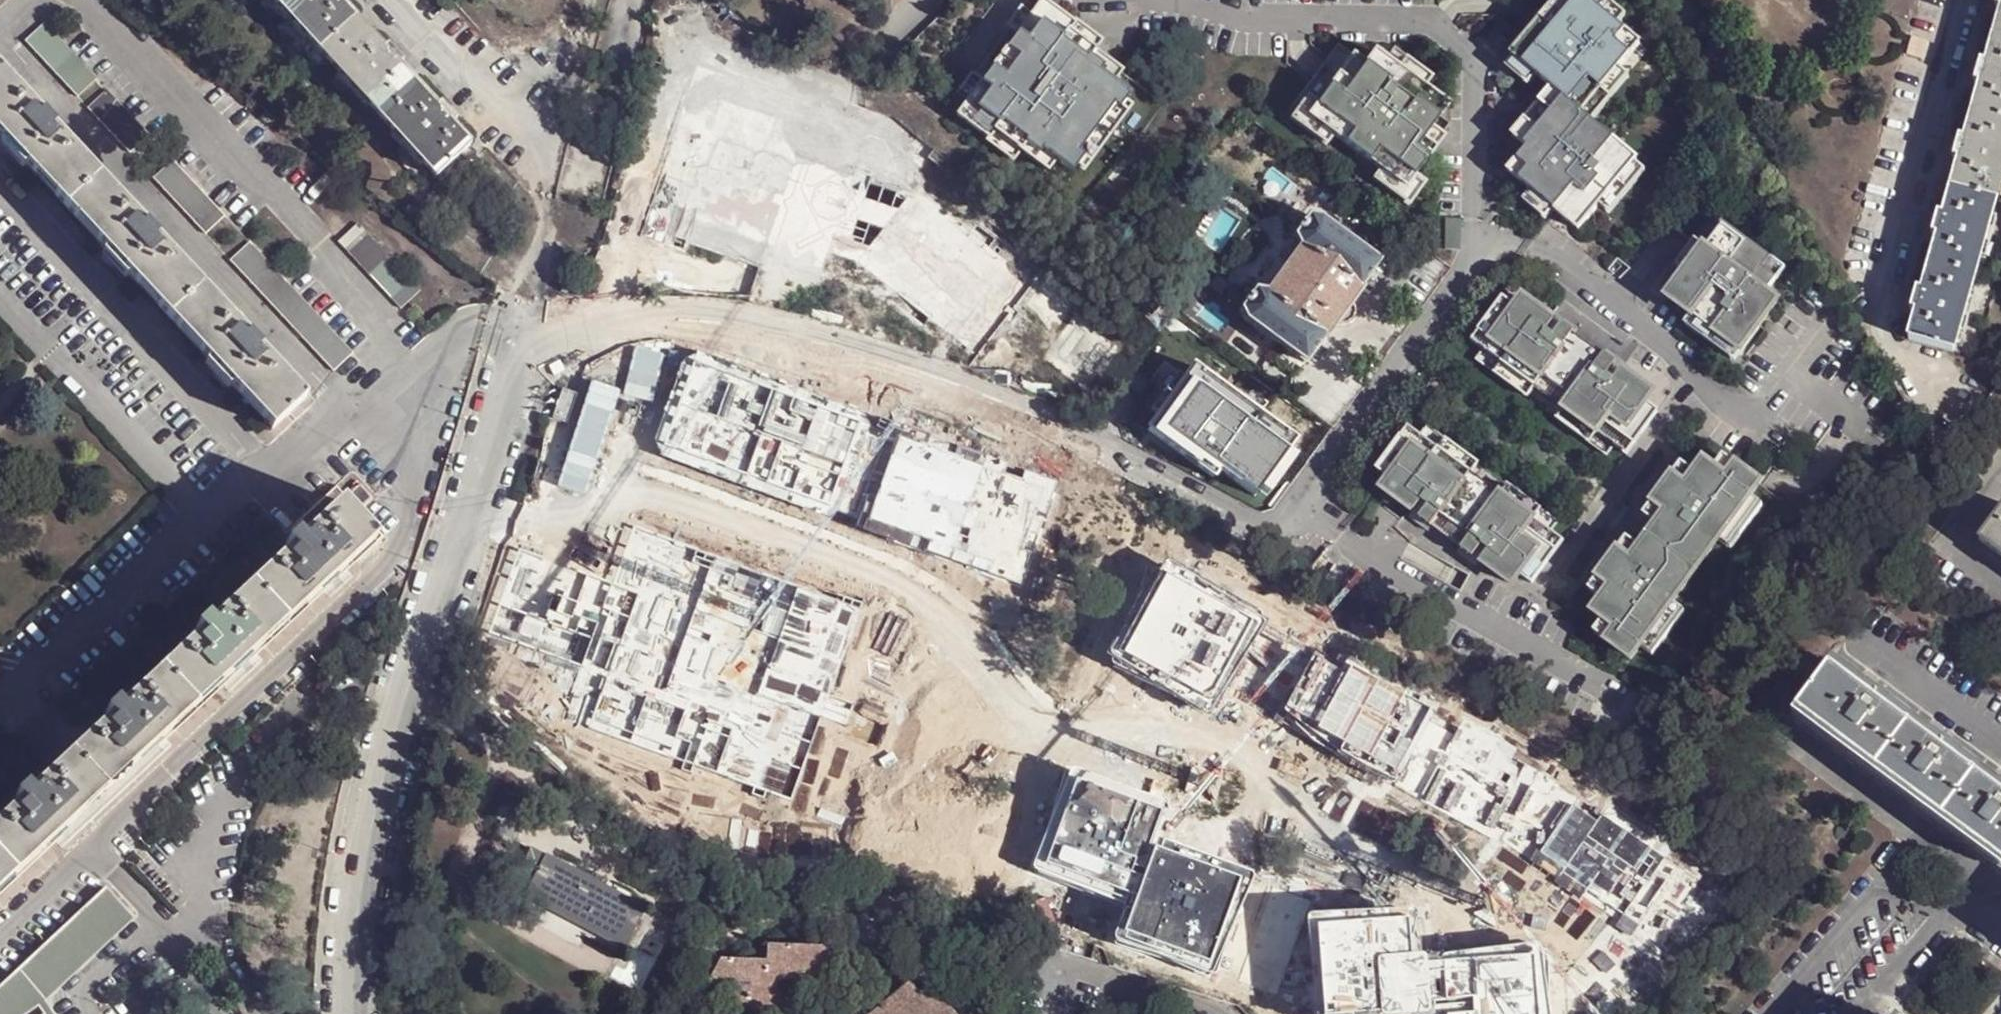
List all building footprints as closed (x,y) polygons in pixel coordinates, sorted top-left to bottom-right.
[(355,24),(334,4),(339,0),(271,0),(321,55),(355,24)] [(1512,54),(1552,85),(1514,133),(1530,145),(1511,168),(1538,190),(1560,207),(1598,238),(1655,166),(1595,119),(1586,112),(1621,67),(1641,42),(1617,22),(1605,11),(1612,2),(1614,0),(1556,0),(1512,54)] [(1605,11),(1617,22),(1624,13),(1612,2),(1605,11)] [(1072,27),(1039,3),(1034,11),(1004,50),(1016,60),(1003,78),(991,69),(968,99),(956,116),(989,139),(994,132),(1020,151),(1047,171),(1056,160),(1073,172),(1078,165),(1083,158),(1077,154),(1111,108),(1117,112),(1123,104),(1128,97),(1111,84),(1119,75),(1091,54),(1066,36),(1072,27)] [(1004,50),(1034,11),(1024,4),(1006,28),(1009,30),(974,77),(971,75),(958,92),(968,99),(991,69),(1003,78),(1016,60),(1004,50)] [(321,55),(331,64),(363,33),(355,24),(321,55)] [(1066,36),(1091,54),(1100,43),(1074,24),(1072,27),(1066,36)] [(24,44),(78,99),(97,82),(64,46),(44,25),(24,44)] [(384,121),(416,91),(399,71),(404,66),(390,50),(384,54),(363,33),(331,64),(384,121)] [(1972,111),(2000,119),(2000,38),(1994,36),(1986,63),(1980,61),(1974,81),(1979,83),(1972,111)] [(1283,119),(1405,208),(1422,184),(1412,177),(1441,138),(1439,136),(1449,123),(1438,116),(1446,105),(1434,96),(1443,84),(1394,47),(1385,60),(1373,52),(1364,64),(1338,45),(1283,119)] [(1552,85),(1512,54),(1498,68),(1498,163),(1511,168),(1530,145),(1514,133),(1552,85)] [(1631,74),(1621,67),(1586,112),(1595,119),(1631,74)] [(306,398),(0,73),(0,139),(13,153),(59,203),(117,263),(162,310),(223,376),(273,429),(306,398)] [(884,168),(892,144),(686,76),(645,199),(655,207),(651,217),(657,219),(686,242),(747,262),(758,248),(818,268),(831,230),(858,239),(852,257),(870,263),(979,349),(1001,322),(1062,342),(1017,307),(1030,268),(911,174),(879,214),(892,175),(884,168)] [(439,181),(471,151),(451,128),(457,124),(442,107),(436,112),(416,91),(384,121),(439,181)] [(87,110),(130,156),(149,136),(108,93),(87,110)] [(1083,158),(1078,165),(1084,169),(1129,108),(1123,104),(1117,112),(1111,108),(1077,154),(1083,158)] [(1952,186),(1997,197),(2000,183),(2000,119),(1972,111),(1965,139),(1959,136),(1952,157),(1960,159),(1952,186)] [(1013,160),(1020,151),(994,132),(989,139),(987,142),(1013,160)] [(153,181),(205,237),(225,217),(173,163),(153,181)] [(1938,235),(1930,262),(1975,275),(1997,197),(1952,186),(1944,213),(1937,211),(1930,232),(1938,234),(1938,235)] [(1560,207),(1538,190),(1531,199),(1552,217),(1560,207)] [(1791,269),(1718,213),(1662,286),(1697,313),(1746,350),(1783,302),(1772,293),(1791,269)] [(1304,364),(1323,339),(1324,339),(1336,324),(1341,325),(1348,322),(1353,316),(1354,309),(1351,302),(1362,288),(1361,286),(1378,260),(1320,218),(1308,216),(1292,237),(1298,247),(1265,292),(1253,289),(1238,310),(1245,321),(1304,364)] [(341,243),(340,244),(401,310),(405,306),(420,291),(360,226),(341,243)] [(334,372),(353,355),(285,282),(251,246),(231,264),(334,372)] [(1954,350),(1975,275),(1930,262),(1923,290),(1916,287),(1909,308),(1917,311),(1909,337),(1954,350)] [(1673,392),(1516,281),(1474,339),(1487,348),(1480,358),(1612,452),(1619,441),(1631,451),(1673,392)] [(1746,350),(1697,313),(1691,321),(1739,359),(1746,350)] [(1092,317),(1046,347),(1069,383),(1093,368),(1089,362),(1112,347),(1092,317)] [(1247,398),(1198,362),(1188,375),(1162,412),(1152,427),(1216,473),(1223,465),(1258,490),(1263,483),(1289,449),(1298,436),(1262,410),(1247,398)] [(1154,406),(1162,412),(1188,375),(1181,369),(1154,406)] [(1247,398),(1262,410),(1268,401),(1252,390),(1247,398)] [(952,436),(948,433),(898,416),(892,435),(922,446),(924,440),(944,446),(949,445),(952,441),(952,436)] [(1562,519),(1431,426),(1423,436),(1411,427),(1380,469),(1393,478),(1386,488),(1418,511),(1424,501),(1432,506),(1420,522),(1433,530),(1436,525),(1467,546),(1463,552),(1475,560),(1486,545),(1493,549),(1485,560),(1517,582),(1525,572),(1537,581),(1567,538),(1555,529),(1562,519)] [(541,455),(553,457),(559,429),(547,427),(541,455)] [(1289,449),(1263,483),(1271,489),(1298,454),(1289,449)] [(1689,613),(1676,604),(1723,541),(1735,550),(1767,506),(1755,497),(1764,485),(1727,458),(1718,470),(1707,463),(1698,475),(1685,466),(1648,516),(1661,525),(1643,550),(1630,540),(1593,591),(1606,600),(1597,613),(1608,620),(1599,633),(1635,660),(1645,647),(1657,656),(1689,613)] [(922,561),(965,576),(1002,476),(959,460),(922,561)] [(348,496),(362,509),(374,497),(362,483),(348,496)] [(252,586),(283,622),(307,600),(310,604),(334,582),(354,563),(351,560),(375,537),(342,503),(302,541),(296,536),(287,545),(291,551),(252,586)] [(1043,564),(1056,521),(1038,515),(1024,558),(1043,564)] [(1983,541),(2000,555),(2000,516),(1983,541)] [(161,671),(193,706),(215,686),(219,689),(243,667),(265,646),(262,643),(283,622),(252,586),(212,624),(208,619),(196,630),(201,634),(161,671)] [(1249,627),(1246,638),(1255,640),(1280,647),(1284,647),(1288,644),(1289,638),(1285,634),(1258,623),(1253,624),(1249,627)] [(2000,786),(2000,779),(1835,662),(1831,668),(2000,786)] [(1831,668),(1798,711),(2000,861),(2000,786),(1831,668)] [(126,769),(129,772),(159,743),(173,729),(171,728),(193,706),(161,671),(122,709),(117,704),(107,712),(112,718),(94,734),(126,769)] [(562,708),(553,733),(567,738),(576,713),(562,708)] [(1798,711),(1794,717),(2000,869),(2000,861),(1798,711)] [(71,755),(103,790),(108,786),(126,769),(94,734),(76,751),(71,755)] [(48,776),(81,810),(103,790),(71,755),(48,776)] [(60,836),(84,813),(81,810),(48,776),(31,791),(27,787),(17,797),(21,801),(2,819),(35,854),(38,857),(60,836)] [(1431,791),(1424,804),(1455,819),(1461,806),(1431,791)] [(521,833),(491,817),(486,825),(516,842),(521,833)] [(12,874),(24,864),(35,854),(2,819),(0,821),(0,860),(12,874)] [(521,864),(535,871),(543,856),(529,848),(521,864)] [(1544,852),(1537,863),(1562,879),(1555,889),(1581,906),(1594,885),(1544,852)] [(625,946),(645,909),(627,901),(626,903),(602,890),(604,887),(574,872),(572,874),(564,870),(565,867),(543,856),(535,871),(525,891),(609,936),(608,938),(625,946)] [(12,874),(0,860),(0,885),(12,874)] [(0,991),(0,1013),(16,1013),(34,1001),(40,997),(80,960),(131,912),(109,890),(0,991)] [(1599,891),(1592,902),(1607,911),(1614,901),(1599,891)] [(1166,952),(1152,948),(1144,947),(1140,956),(1142,960),(1147,964),(1168,971),(1172,960),(1170,956),(1166,952)] [(796,994),(782,994),(783,985),(827,987),(828,950),(766,948),(765,963),(719,962),(705,987),(734,987),(734,995),(747,996),(746,1005),(751,1005),(751,1013),(767,1013),(797,1013),(796,994)] [(932,985),(920,994),(911,983),(872,1013),(955,1013),(932,985)] [(747,996),(734,995),(734,1013),(751,1013),(751,1005),(746,1005),(747,996)] [(16,1013),(44,1013),(34,1001),(16,1013)]
